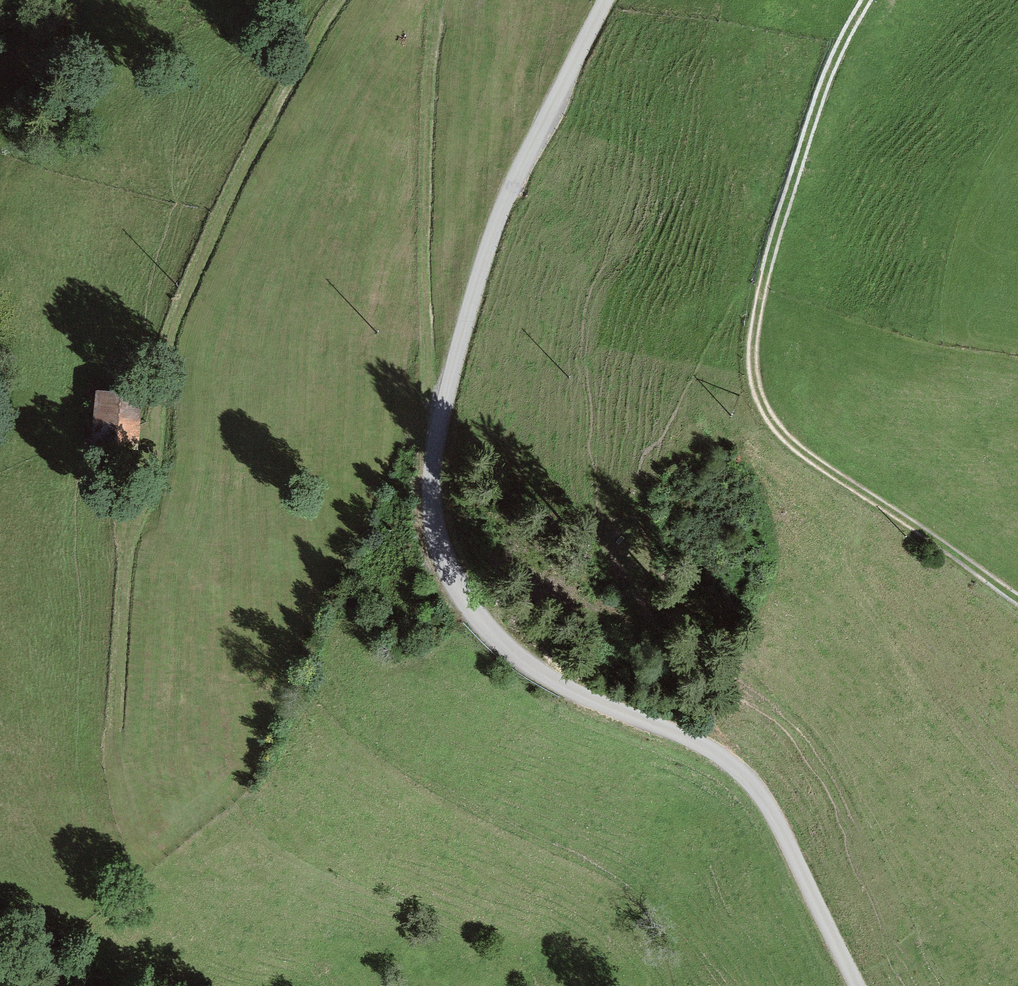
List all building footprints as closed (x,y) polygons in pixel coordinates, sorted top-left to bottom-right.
[(98,431),(103,385),(79,382),(75,429),(98,431)]
